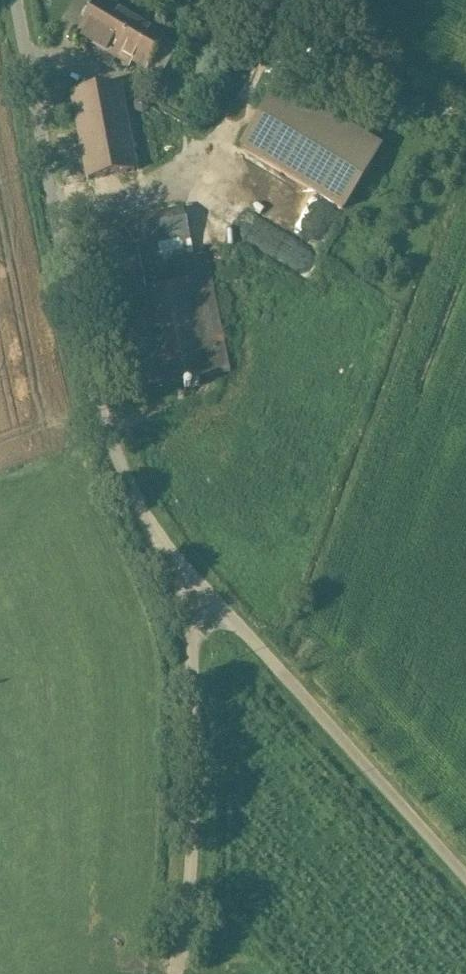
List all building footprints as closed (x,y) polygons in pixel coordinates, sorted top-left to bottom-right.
[(178,47),(99,0),(93,10),(90,8),(85,9),(81,16),(83,20),(86,22),(78,36),(129,67),(132,61),(154,75),(163,59),(169,63),(178,47)] [(255,54),(245,48),(241,55),(251,61),(255,54)] [(118,84),(71,93),(87,180),(134,171),(118,84)] [(379,147),(278,85),(240,148),(342,210),(379,147)] [(221,104),(208,96),(202,107),(215,114),(221,104)] [(182,209),(84,231),(94,279),(139,269),(182,259),(183,259),(192,257),(182,209)] [(192,257),(183,259),(188,283),(144,292),(143,293),(161,383),(227,369),(208,275),(204,254),(192,257)] [(139,269),(94,279),(95,284),(97,283),(119,392),(161,383),(143,293),(144,292),(139,269)]
